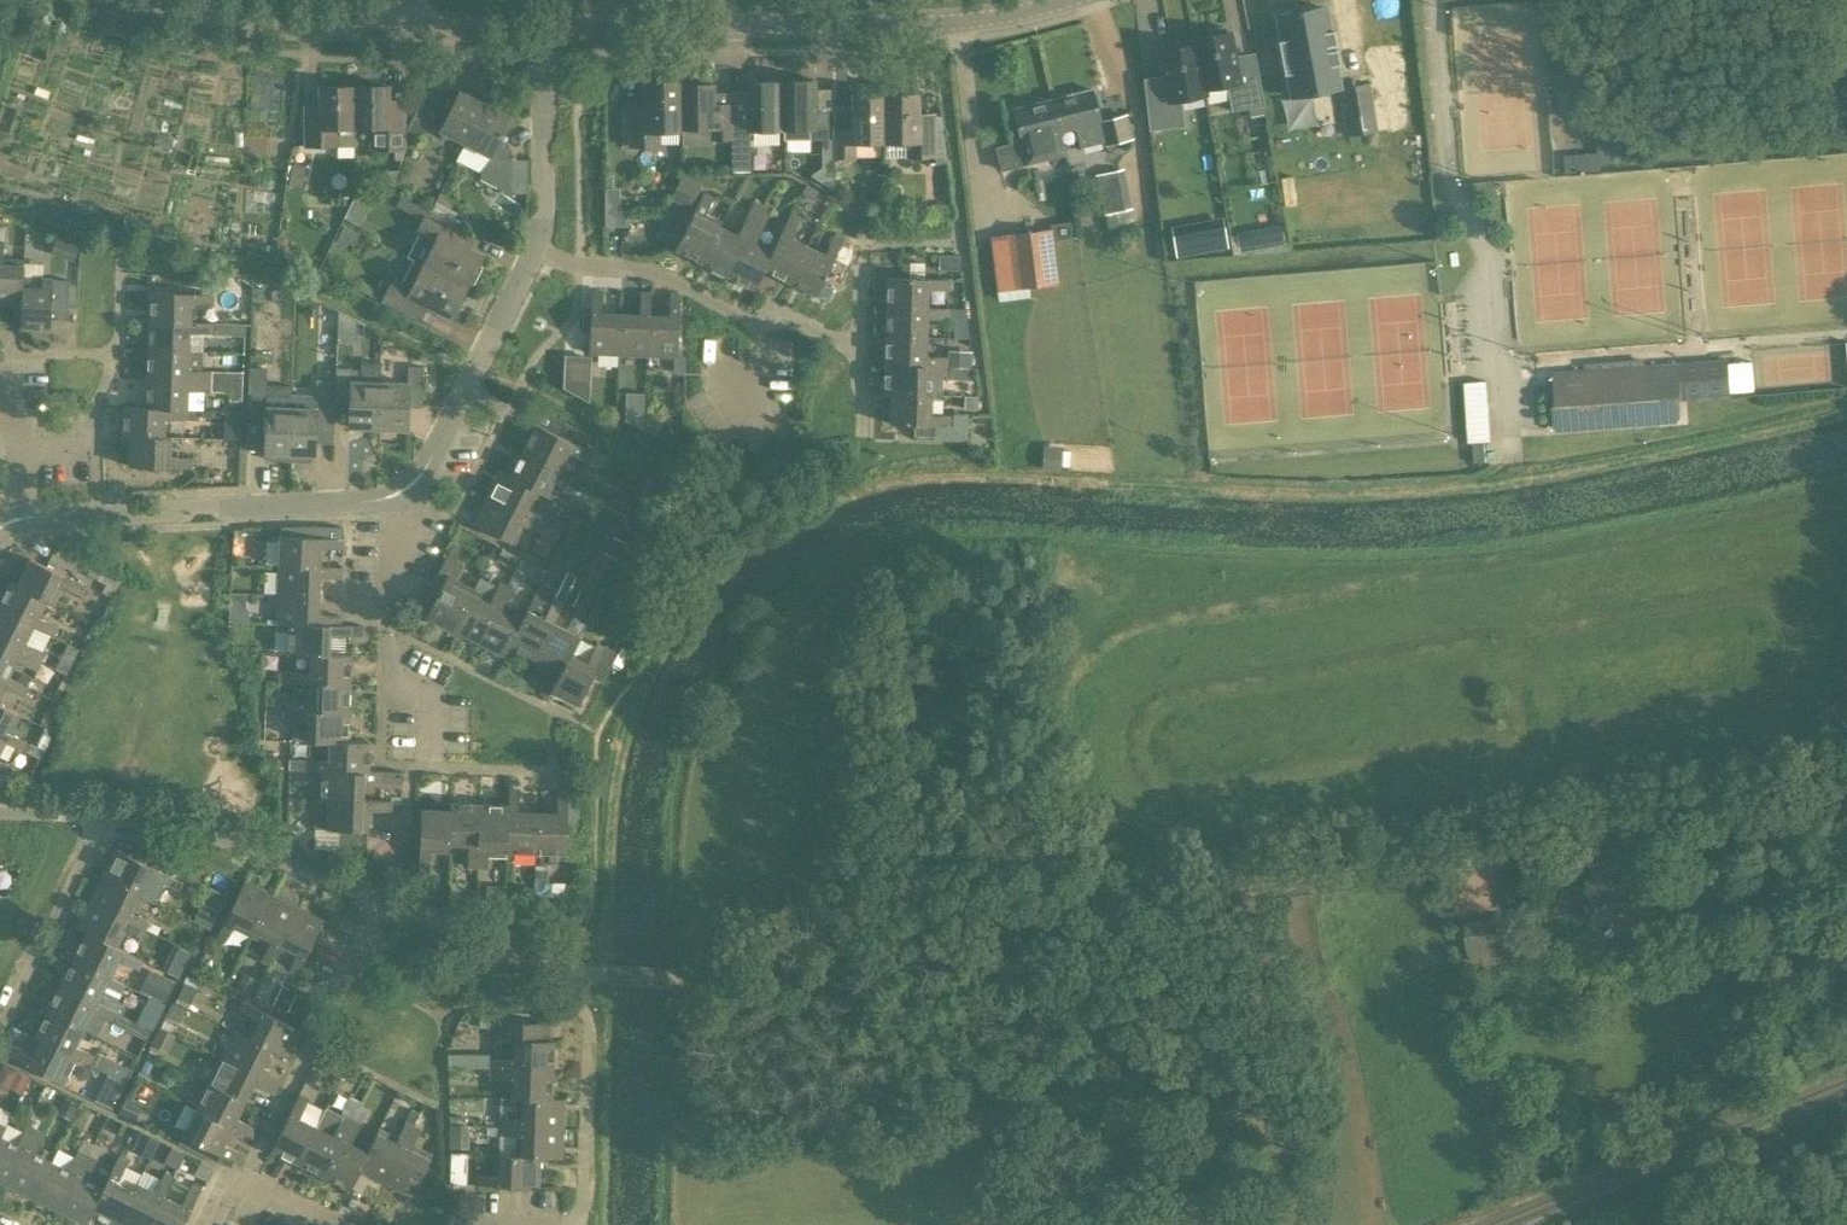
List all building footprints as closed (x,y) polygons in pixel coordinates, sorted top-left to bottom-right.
[(1298,10),(1275,14),(1290,96),(1313,92),(1313,90),(1329,87),(1325,66),(1338,64),(1332,30),(1329,30),(1325,7),(1298,12),(1298,10)] [(1192,39),(1193,44),(1194,44),(1202,90),(1203,90),(1239,83),(1229,32),(1225,33),(1224,27),(1209,30),(1210,36),(1192,39)] [(1194,44),(1193,44),(1178,47),(1177,42),(1162,44),(1163,50),(1159,51),(1169,102),(1205,96),(1203,90),(1202,90),(1194,44)] [(1243,81),(1248,107),(1262,105),(1257,79),(1243,81)] [(748,131),(782,131),(781,82),(748,83),(748,113),(731,113),(732,139),(732,150),(748,150),(748,131)] [(828,112),(816,112),(816,82),(781,82),(782,131),(809,131),(809,141),(829,141),(828,112)] [(681,127),(680,85),(680,83),(643,84),(644,104),(628,104),(629,147),(657,146),(657,131),(681,131),(681,127)] [(713,85),(680,85),(681,127),(712,127),(712,139),(732,139),(731,113),(731,106),(713,106),(713,85)] [(1368,86),(1339,91),(1347,137),(1376,132),(1368,86)] [(354,128),(354,87),(320,87),(320,116),(303,116),(303,146),(337,146),(337,128),(354,128)] [(371,150),(405,149),(405,122),(388,122),(387,87),(354,87),(354,128),(371,127),(371,150)] [(1108,121),(1100,123),(1092,90),(1052,100),(1060,133),(1075,129),(1080,149),(1105,142),(1112,140),(1112,142),(1130,138),(1125,116),(1108,121)] [(465,143),(466,144),(485,106),(459,93),(440,131),(465,143)] [(883,143),(882,95),(852,96),(852,130),(832,130),(833,158),(854,158),(853,143),(883,143)] [(906,157),(934,157),(933,116),(916,116),(916,95),(882,95),(883,143),(906,143),(906,157)] [(1012,110),(1018,137),(1020,143),(995,149),(1001,172),(1064,156),(1059,133),(1060,133),(1052,100),(1012,110)] [(1147,103),(1150,129),(1164,128),(1161,101),(1147,103)] [(419,137),(433,110),(420,103),(407,130),(419,137)] [(511,160),(494,151),(510,118),(485,106),(466,144),(465,143),(458,161),(483,173),(480,179),(510,194),(511,160)] [(1599,153),(1600,165),(1616,164),(1613,131),(1596,133),(1598,153),(1599,153)] [(1600,170),(1600,165),(1599,153),(1598,153),(1564,156),(1566,173),(1600,170)] [(1104,215),(1105,215),(1129,209),(1120,171),(1095,176),(1104,215)] [(689,209),(700,185),(682,176),(670,200),(689,209)] [(701,264),(719,228),(702,219),(712,199),(702,194),(686,226),(677,222),(669,241),(677,245),(674,251),(701,264)] [(395,206),(405,211),(410,202),(399,197),(395,206)] [(364,222),(370,205),(356,200),(349,216),(364,222)] [(755,221),(762,206),(753,201),(746,216),(755,221)] [(413,259),(412,260),(466,287),(481,257),(467,250),(474,235),(427,211),(410,202),(405,211),(422,220),(414,235),(417,236),(407,256),(413,259)] [(762,206),(755,221),(764,225),(771,210),(762,206)] [(604,212),(605,227),(626,226),(626,212),(604,212)] [(800,218),(791,213),(771,252),(772,253),(763,271),(754,291),(763,271),(789,284),(807,247),(790,238),(800,218)] [(746,216),(736,236),(719,228),(701,264),(727,277),(755,221),(746,216)] [(755,221),(727,277),(754,291),(763,271),(772,253),(771,252),(754,245),(764,225),(755,221)] [(1227,251),(1223,226),(1192,232),(1197,256),(1227,251)] [(1244,245),(1287,242),(1286,231),(1243,234),(1244,245)] [(1013,277),(1014,288),(1056,283),(1050,232),(1034,234),(1007,238),(1012,277),(1013,277)] [(807,247),(789,284),(816,297),(836,257),(844,261),(852,245),(834,235),(824,255),(807,247)] [(20,307),(21,307),(22,289),(23,288),(24,262),(4,261),(4,243),(0,243),(0,306),(20,307)] [(55,261),(79,262),(80,248),(56,247),(55,261)] [(912,275),(963,272),(962,253),(911,257),(912,275)] [(412,260),(401,283),(393,279),(381,303),(429,326),(436,311),(450,318),(466,287),(412,260)] [(21,307),(20,307),(19,329),(50,330),(51,313),(67,314),(69,280),(53,279),(53,278),(42,278),(41,289),(23,288),(22,289),(21,307)] [(885,308),(948,309),(925,308),(926,291),(949,292),(949,281),(886,279),(885,308)] [(618,355),(620,315),(601,314),(602,292),(591,291),(588,354),(618,355)] [(189,322),(190,303),(212,304),(213,294),(149,292),(148,321),(189,323),(189,322)] [(618,355),(647,356),(649,316),(651,316),(651,294),(640,293),(639,316),(620,315),(618,355)] [(677,358),(680,295),(670,295),(669,317),(651,316),(649,316),(647,356),(677,358)] [(948,320),(948,309),(885,308),(884,337),(925,338),(925,319),(948,320)] [(212,323),(189,322),(189,323),(148,321),(147,350),(188,352),(188,351),(189,333),(211,333),(212,323)] [(925,338),(884,337),(883,365),(946,368),(946,367),(946,357),(924,357),(925,338)] [(188,351),(188,352),(147,350),(146,379),(210,382),(210,371),(201,371),(202,352),(188,351)] [(564,357),(562,391),(586,404),(589,358),(564,357)] [(351,382),(350,382),(349,398),(348,428),(377,429),(379,383),(379,363),(361,362),(360,382),(351,382)] [(946,378),(946,368),(883,365),(882,395),(923,396),(924,378),(946,378)] [(334,398),(349,398),(350,382),(351,382),(352,366),(336,366),(335,369),(335,381),(334,398)] [(972,368),(946,367),(946,368),(946,378),(946,380),(974,381),(972,368)] [(1646,400),(1647,421),(1679,419),(1678,398),(1681,398),(1678,367),(1646,369),(1648,400),(1646,400)] [(408,368),(407,380),(422,380),(422,368),(408,368)] [(1648,400),(1646,369),(1552,376),(1555,407),(1552,407),(1553,428),(1647,421),(1646,400),(1648,400)] [(241,401),(242,372),(230,372),(229,401),(241,401)] [(209,391),(210,382),(146,379),(145,408),(186,410),(186,391),(209,391)] [(314,426),(333,426),(334,398),(335,381),(316,381),(315,398),(290,397),(290,412),(289,428),(288,461),(308,461),(311,459),(312,454),(313,454),(314,426)] [(1491,441),(1486,381),(1464,383),(1468,442),(1491,441)] [(379,383),(377,429),(405,430),(407,384),(379,383)] [(627,423),(645,424),(646,392),(628,391),(627,423)] [(252,395),(251,423),(265,423),(264,453),(266,453),(266,456),(269,460),(288,461),(289,428),(290,412),(290,397),(252,395)] [(951,427),(951,416),(930,416),(930,396),(923,396),(882,395),(890,396),(889,425),(914,426),(914,435),(936,436),(935,439),(966,439),(966,414),(954,414),(953,427),(951,427)] [(121,436),(128,437),(128,436),(162,437),(163,419),(185,420),(186,410),(145,408),(122,407),(121,436)] [(187,411),(187,421),(198,422),(199,411),(187,411)] [(565,423),(559,436),(572,443),(584,449),(591,436),(565,423)] [(523,451),(559,469),(567,452),(587,462),(592,453),(584,449),(572,443),(559,436),(536,424),(523,451)] [(128,436),(128,437),(127,466),(190,468),(190,457),(168,457),(169,437),(162,437),(128,436)] [(523,451),(510,476),(539,492),(565,505),(570,496),(550,486),(559,469),(523,451)] [(539,492),(510,476),(500,471),(487,497),(542,525),(545,518),(530,510),(539,492)] [(537,533),(542,525),(487,497),(473,524),(513,545),(523,526),(537,533)] [(551,516),(545,518),(542,525),(558,533),(563,522),(551,516)] [(279,536),(278,565),(318,567),(341,567),(318,566),(319,548),(342,549),(342,526),(326,526),(326,537),(279,536)] [(519,558),(502,549),(496,561),(514,570),(519,558)] [(424,617),(451,631),(471,590),(453,580),(460,566),(444,558),(434,579),(442,583),(424,617)] [(81,596),(86,586),(29,559),(16,584),(16,585),(46,600),(52,603),(61,586),(81,596)] [(318,567),(278,565),(277,595),(317,596),(318,577),(341,578),(341,567),(318,567)] [(513,574),(506,588),(512,591),(515,592),(521,579),(513,574)] [(46,600),(16,585),(16,584),(10,581),(0,601),(0,609),(34,626),(53,636),(58,626),(38,616),(46,600)] [(451,631),(476,643),(504,587),(497,583),(489,599),(471,590),(451,631)] [(527,610),(524,616),(509,646),(534,659),(570,587),(562,584),(554,599),(553,599),(544,618),(527,610)] [(503,657),(509,646),(524,616),(504,606),(512,591),(506,588),(504,587),(476,643),(503,657)] [(549,691),(559,671),(569,655),(578,635),(563,628),(572,608),(580,591),(571,587),(571,588),(570,587),(534,659),(559,671),(549,691)] [(317,616),(317,596),(277,595),(276,624),(288,624),(339,626),(339,625),(339,616),(317,616)] [(34,626),(0,609),(0,640),(41,661),(45,652),(25,642),(34,626)] [(339,626),(288,624),(287,654),(339,655),(338,654),(338,636),(361,636),(362,625),(339,625),(339,626)] [(41,661),(0,640),(0,674),(7,678),(8,676),(16,660),(36,670),(41,661)] [(73,673),(81,646),(69,642),(61,669),(73,673)] [(586,664),(569,655),(559,671),(549,691),(577,705),(596,666),(605,670),(613,653),(595,644),(586,664)] [(349,654),(338,654),(339,655),(287,654),(310,655),(309,671),(287,670),(287,682),(308,682),(309,681),(349,683),(349,654)] [(8,676),(7,678),(0,674),(0,692),(3,686),(23,696),(28,686),(8,676)] [(285,710),(348,713),(356,713),(357,689),(348,689),(349,683),(309,681),(308,682),(287,682),(287,683),(309,683),(308,701),(286,701),(285,710)] [(5,742),(5,743),(20,750),(24,741),(9,734),(19,715),(0,705),(0,739),(5,742)] [(348,713),(285,710),(285,721),(307,722),(307,740),(329,741),(329,742),(347,743),(347,742),(348,713)] [(369,742),(347,742),(347,743),(329,742),(329,760),(306,759),(306,769),(322,770),(368,771),(369,742)] [(289,769),(306,769),(306,759),(289,759),(289,769)] [(7,776),(12,767),(0,762),(0,772),(7,776)] [(384,771),(368,771),(322,770),(321,799),(329,799),(329,798),(361,799),(362,782),(402,783),(403,772),(384,771)] [(508,790),(508,806),(507,846),(507,852),(536,853),(537,813),(518,812),(519,790),(508,790)] [(556,814),(537,813),(536,853),(565,854),(567,792),(557,792),(556,814)] [(402,812),(402,801),(361,799),(329,798),(329,799),(321,799),(315,799),(314,828),(328,829),(339,830),(339,849),(366,850),(368,811),(402,812)] [(467,867),(477,867),(479,805),(449,803),(449,811),(451,811),(449,843),(450,844),(468,844),(467,867)] [(507,846),(508,806),(480,805),(479,805),(477,867),(488,868),(488,856),(506,856),(507,852),(507,846)] [(451,811),(449,811),(420,810),(417,872),(429,873),(430,850),(449,851),(450,844),(449,843),(451,811)] [(170,875),(115,848),(101,875),(142,895),(152,900),(161,882),(165,884),(170,875)] [(1589,924),(1656,914),(1651,880),(1648,880),(1646,866),(1620,869),(1622,884),(1612,886),(1610,871),(1584,875),(1586,888),(1584,888),(1589,924)] [(133,913),(142,895),(101,875),(88,901),(144,928),(148,920),(133,913)] [(249,936),(270,895),(243,881),(215,938),(224,942),(231,927),(249,936)] [(276,949),(296,907),(270,895),(249,936),(268,945),(260,960),(269,964),(276,949)] [(140,936),(144,928),(88,901),(75,926),(87,932),(116,946),(125,929),(140,936)] [(295,977),(323,921),(296,907),(276,949),(294,957),(286,973),(295,977)] [(142,959),(116,946),(87,932),(73,958),(109,976),(117,960),(137,969),(142,959)] [(180,976),(193,949),(176,941),(163,968),(180,976)] [(101,993),(109,976),(73,958),(60,984),(116,1011),(120,1002),(101,993)] [(152,966),(143,991),(169,1000),(178,975),(152,966)] [(238,987),(251,994),(259,977),(246,971),(238,987)] [(190,975),(179,1000),(191,1005),(203,981),(190,975)] [(111,1021),(116,1011),(60,984),(47,1010),(84,1027),(92,1011),(111,1021)] [(284,1057),(298,1029),(243,1002),(238,1011),(253,1018),(245,1035),(268,1049),(284,1057)] [(76,1056),(75,1058),(90,1065),(95,1055),(75,1045),(84,1027),(47,1010),(34,1037),(39,1040),(40,1038),(76,1056)] [(489,1059),(489,1070),(553,1071),(553,1042),(548,1042),(549,1033),(546,1033),(546,1024),(506,1023),(505,1042),(512,1042),(512,1060),(489,1059)] [(260,1065),(268,1049),(245,1035),(233,1029),(220,1056),(276,1084),(280,1075),(260,1065)] [(63,1083),(75,1058),(76,1056),(40,1038),(39,1040),(31,1055),(11,1046),(7,1055),(63,1083)] [(95,1055),(90,1065),(105,1073),(112,1060),(96,1052),(95,1055)] [(272,1093),(276,1084),(220,1056),(207,1082),(243,1100),(252,1083),(272,1093)] [(42,1080),(6,1062),(0,1074),(0,1081),(34,1097),(42,1080)] [(125,1082),(132,1070),(124,1066),(118,1079),(125,1082)] [(553,1071),(489,1070),(489,1081),(511,1082),(511,1099),(552,1100),(553,1071)] [(108,1074),(101,1087),(118,1095),(125,1083),(108,1074)] [(243,1100),(207,1082),(194,1108),(230,1126),(230,1127),(250,1137),(255,1127),(235,1117),(243,1100)] [(270,1151),(296,1164),(314,1128),(298,1120),(308,1100),(297,1095),(270,1151)] [(142,1105),(126,1097),(118,1113),(134,1121),(142,1105)] [(499,1120),(499,1129),(562,1131),(563,1100),(552,1100),(511,1099),(511,1101),(517,1101),(516,1121),(499,1120)] [(222,1143),(230,1127),(230,1126),(194,1108),(181,1135),(182,1135),(178,1143),(219,1163),(222,1156),(237,1163),(242,1153),(222,1143)] [(296,1164),(322,1177),(350,1121),(341,1116),(331,1137),(314,1128),(296,1164)] [(349,1190),(359,1171),(358,1171),(366,1154),(349,1146),(359,1125),(350,1121),(322,1177),(349,1190)] [(384,1183),(412,1127),(404,1123),(396,1139),(378,1130),(366,1154),(358,1171),(359,1171),(384,1183)] [(35,1129),(26,1125),(16,1144),(0,1136),(0,1181),(8,1185),(35,1129)] [(419,1131),(412,1127),(384,1183),(411,1197),(431,1156),(412,1146),(419,1131)] [(34,1198),(51,1162),(34,1153),(43,1133),(35,1129),(8,1185),(34,1198)] [(562,1131),(499,1129),(499,1138),(516,1138),(516,1158),(539,1158),(561,1159),(562,1131)] [(60,1211),(87,1155),(77,1150),(67,1170),(51,1162),(34,1198),(60,1211)] [(457,1152),(451,1178),(462,1181),(468,1155),(457,1152)] [(103,1187),(102,1187),(86,1179),(96,1159),(87,1155),(60,1211),(87,1224),(92,1213),(90,1213),(103,1187)] [(92,1213),(115,1224),(118,1224),(120,1220),(119,1219),(134,1190),(132,1189),(116,1181),(126,1162),(116,1157),(102,1187),(103,1187),(90,1213),(92,1213)] [(539,1158),(516,1158),(493,1157),(493,1179),(475,1178),(475,1185),(538,1188),(539,1158)] [(164,1197),(174,1177),(164,1172),(154,1191),(136,1182),(132,1189),(134,1190),(119,1219),(120,1220),(131,1224),(149,1224),(163,1196),(164,1197)] [(149,1224),(182,1224),(199,1190),(188,1184),(179,1204),(164,1197),(163,1196),(149,1224)]
